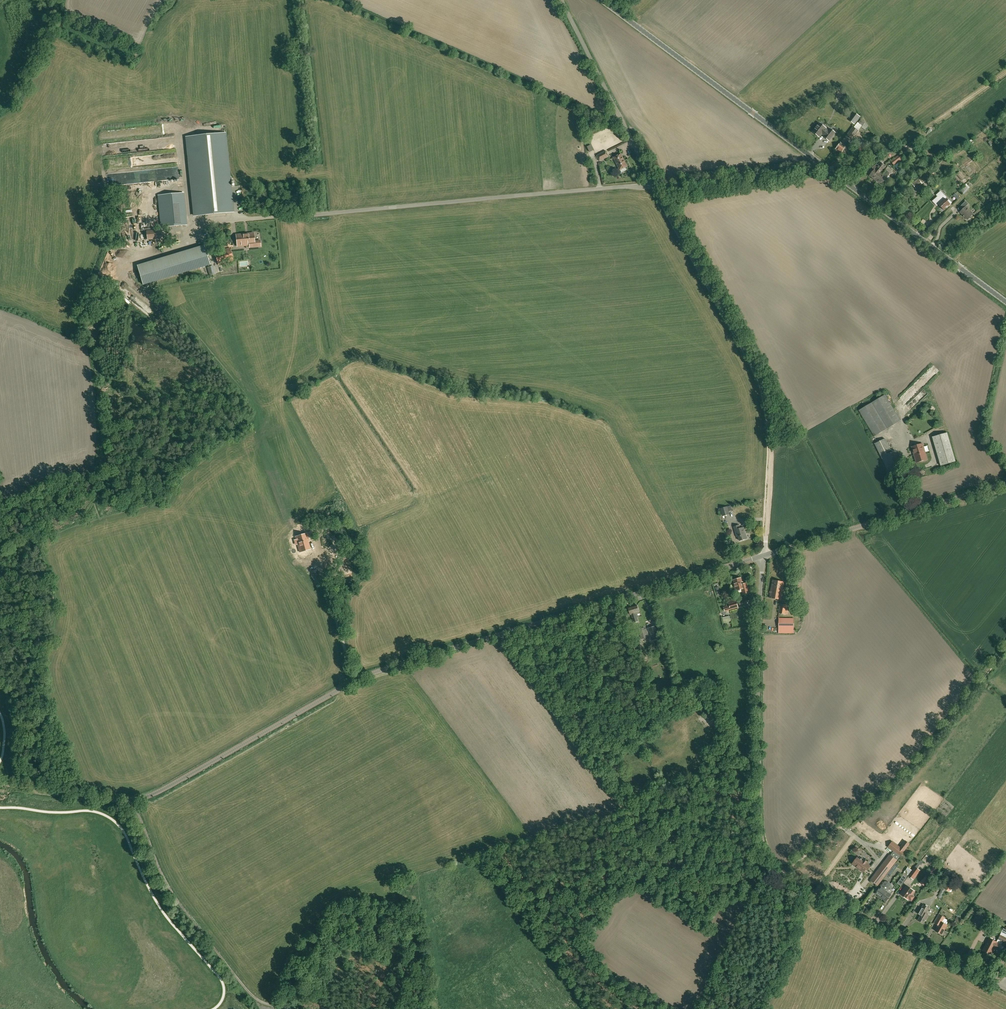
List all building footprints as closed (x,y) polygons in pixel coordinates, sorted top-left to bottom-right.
[(857,123),(854,127),(847,136),(851,139),(858,131),(865,122),(861,119),(858,123),(857,123)] [(829,132),(825,129),(825,128),(820,124),(814,132),(819,136),(822,133),(826,136),(825,137),(829,140),(834,133),(830,130),(829,132)] [(202,215),(233,212),(225,133),(186,137),(194,216),(202,215)] [(841,154),(843,150),(844,151),(850,143),(846,140),(843,145),(841,143),(836,150),(841,154)] [(606,151),(597,156),(600,161),(609,157),(606,151)] [(625,168),(627,167),(621,153),(613,157),(620,170),(621,173),(626,170),(625,168)] [(894,166),(904,158),(900,154),(891,161),(894,166)] [(874,170),(870,176),(876,181),(881,175),(880,174),(886,166),(881,162),(878,166),(877,165),(872,167),(874,170)] [(883,175),(881,175),(876,181),(881,185),(890,173),(887,170),(883,175)] [(961,171),(957,174),(961,180),(966,177),(961,171)] [(912,183),(913,184),(916,189),(922,184),(926,181),(925,179),(923,177),(919,180),(918,179),(912,183)] [(965,194),(971,187),(967,184),(961,190),(965,194)] [(947,201),(945,199),(946,197),(940,191),(936,195),(938,197),(932,201),(936,205),(937,203),(938,204),(944,210),(950,204),(952,203),(949,200),(947,201)] [(184,193),(158,196),(161,227),(187,224),(184,193)] [(961,205),(964,208),(960,212),(967,220),(969,218),(970,218),(971,218),(972,218),(972,217),(972,216),(971,216),(973,214),(966,207),(968,204),(966,201),(961,205)] [(161,230),(147,232),(147,240),(162,238),(161,230)] [(254,233),(236,235),(237,247),(250,245),(250,247),(261,246),(260,241),(254,241),(254,233)] [(143,284),(211,266),(206,246),(138,263),(143,284)] [(230,248),(215,253),(218,265),(234,260),(230,248)] [(208,267),(210,275),(216,273),(213,265),(208,267)] [(900,421),(885,395),(859,410),(874,437),(900,421)] [(947,432),(932,437),(941,466),(956,461),(947,432)] [(903,467),(895,451),(892,452),(885,439),(875,444),(889,474),(903,467)] [(927,459),(922,444),(912,447),(916,463),(927,459)] [(729,514),(727,507),(721,508),(723,516),(729,514)] [(738,534),(740,541),(747,539),(744,528),(740,529),(739,525),(734,527),(736,535),(738,534)] [(300,535),(295,537),(296,539),(296,540),(299,539),(300,544),(298,544),(298,545),(300,552),(310,549),(308,542),(309,541),(307,533),(302,535),(300,535)] [(347,577),(353,575),(350,562),(347,563),(346,560),(343,561),(347,577)] [(743,594),(749,592),(746,583),(743,584),(741,578),(734,580),(735,586),(734,587),(735,591),(741,589),(743,594)] [(770,598),(781,600),(783,590),(782,590),(784,582),(773,580),(772,588),(771,588),(770,598)] [(730,606),(724,608),(725,611),(738,607),(736,601),(729,603),(730,606)] [(786,614),(787,605),(780,604),(779,613),(786,614)] [(639,612),(637,605),(628,608),(630,615),(632,615),(634,623),(638,621),(636,613),(639,612)] [(724,624),(731,623),(730,615),(723,617),(724,624)] [(779,633),(794,633),(794,623),(779,623),(779,633)] [(656,624),(648,626),(649,630),(650,629),(652,635),(650,635),(651,639),(659,636),(656,624)] [(645,627),(639,629),(641,639),(647,638),(649,637),(648,634),(648,633),(647,628),(645,629),(645,627)] [(707,714),(707,715),(704,717),(711,725),(720,718),(713,710),(707,714)] [(893,851),(890,855),(889,855),(870,880),(877,885),(909,844),(905,841),(900,847),(892,841),(888,847),(893,851)] [(862,858),(861,859),(858,857),(852,864),(863,872),(867,866),(869,868),(870,866),(866,863),(868,862),(862,858)] [(887,875),(889,877),(899,865),(896,863),(887,875)] [(913,879),(919,870),(915,867),(909,875),(913,879)] [(945,871),(942,876),(948,880),(951,876),(945,871)] [(906,878),(903,875),(897,883),(900,885),(906,878)] [(880,897),(890,885),(891,884),(888,881),(887,883),(883,887),(881,886),(875,893),(878,896),(880,897)] [(949,892),(954,886),(949,883),(945,889),(949,892)] [(891,884),(890,885),(880,897),(886,901),(893,891),(891,889),(893,886),(891,884)] [(911,895),(914,891),(906,885),(903,890),(903,891),(901,894),(908,899),(909,898),(911,900),(914,897),(911,895)] [(923,924),(928,915),(926,914),(929,908),(923,904),(918,914),(920,915),(917,920),(923,924)] [(942,934),(947,925),(942,922),(944,917),(939,915),(936,921),(939,923),(935,931),(942,934)] [(1005,943),(1005,929),(1004,928),(997,942),(989,938),(983,950),(986,951),(986,952),(987,953),(988,953),(991,954),(994,948),(998,950),(1001,951),(1004,946),(1001,944),(1002,941),(1005,943)]
